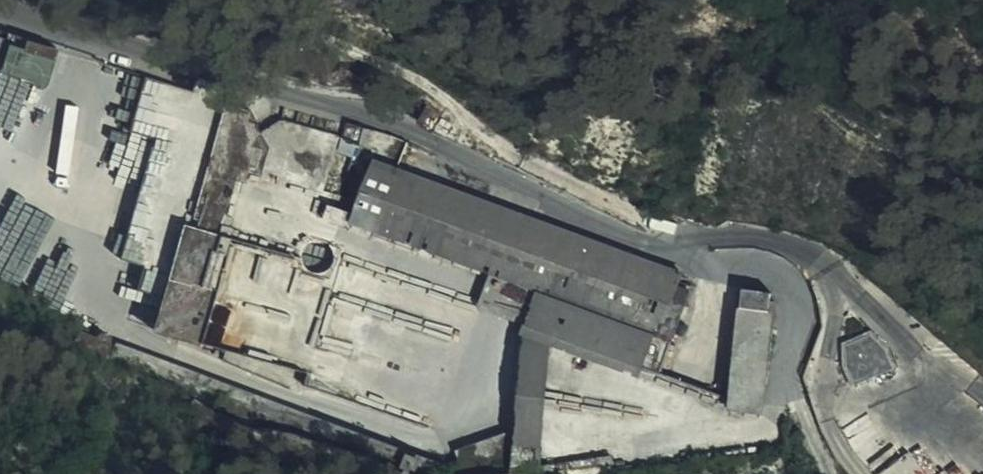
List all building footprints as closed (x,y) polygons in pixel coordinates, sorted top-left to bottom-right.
[(59,50),(14,36),(3,69),(49,83),(59,50)] [(296,271),(334,289),(352,225),(386,236),(492,275),(657,335),(645,365),(665,367),(693,290),(676,283),(681,270),(508,208),(376,159),(378,151),(232,106),(235,91),(196,79),(192,92),(148,80),(134,127),(158,134),(140,195),(296,271)] [(252,357),(261,359),(261,357),(296,271),(140,195),(123,254),(147,262),(141,286),(169,294),(159,331),(227,350),(224,362),(248,371),(252,357)] [(261,357),(261,359),(310,372),(334,289),(296,271),(261,357)] [(657,335),(492,275),(475,318),(525,336),(523,355),(553,357),(554,346),(594,361),(645,365),(657,335)] [(745,290),(735,373),(764,375),(772,293),(745,290)] [(554,346),(553,357),(594,361),(554,346)] [(553,357),(523,355),(514,444),(543,448),(544,441),(553,357)] [(594,361),(553,357),(544,441),(732,414),(732,410),(760,412),(764,375),(735,373),(732,399),(662,374),(665,367),(645,365),(640,378),(594,361)] [(645,365),(594,361),(640,378),(645,365)]
